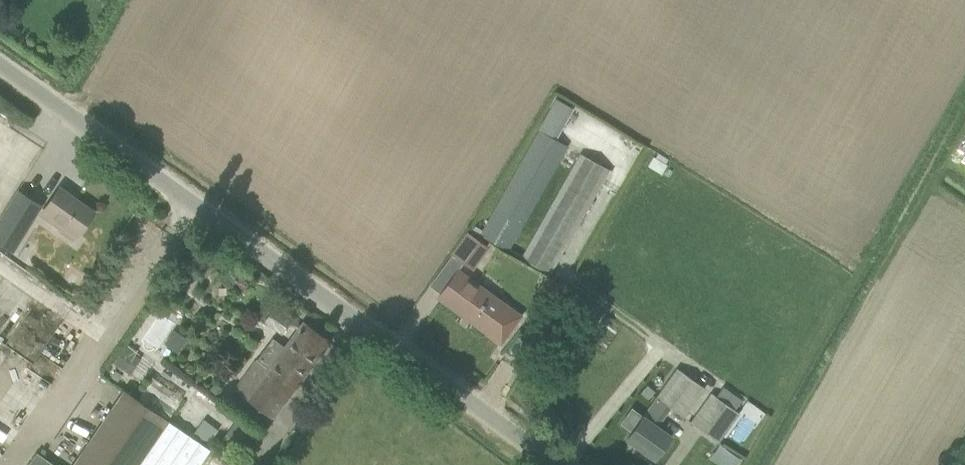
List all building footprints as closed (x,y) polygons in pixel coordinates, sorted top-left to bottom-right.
[(565,143),(554,138),(536,128),(478,233),(507,249),(526,214),(565,143)] [(580,153),(521,257),(549,273),(550,273),(609,169),(580,153)] [(654,157),(648,166),(661,174),(667,165),(665,164),(668,159),(658,153),(655,158),(654,157)] [(59,187),(40,214),(73,237),(67,245),(78,253),(103,217),(79,199),(78,201),(59,187)] [(0,218),(0,244),(12,252),(42,204),(18,189),(0,218)] [(489,247),(470,234),(454,256),(474,269),(489,247)] [(519,315),(457,270),(438,297),(499,342),(519,315)] [(565,285),(545,274),(537,290),(557,302),(565,285)] [(274,308),(264,321),(281,334),(291,321),(274,308)] [(303,321),(268,369),(255,359),(232,389),(271,418),(328,341),(303,321)] [(127,343),(114,363),(123,369),(137,350),(127,343)] [(632,408),(621,422),(633,430),(627,438),(655,458),(671,437),(654,425),(660,417),(662,418),(670,407),(683,416),(695,400),(704,388),(678,368),(643,416),(632,408)] [(647,400),(654,392),(647,386),(640,394),(647,400)] [(210,450),(124,391),(113,407),(73,464),(200,464),(210,450)] [(710,392),(690,421),(718,442),(739,413),(710,392)] [(37,451),(28,464),(57,464),(37,451)]
